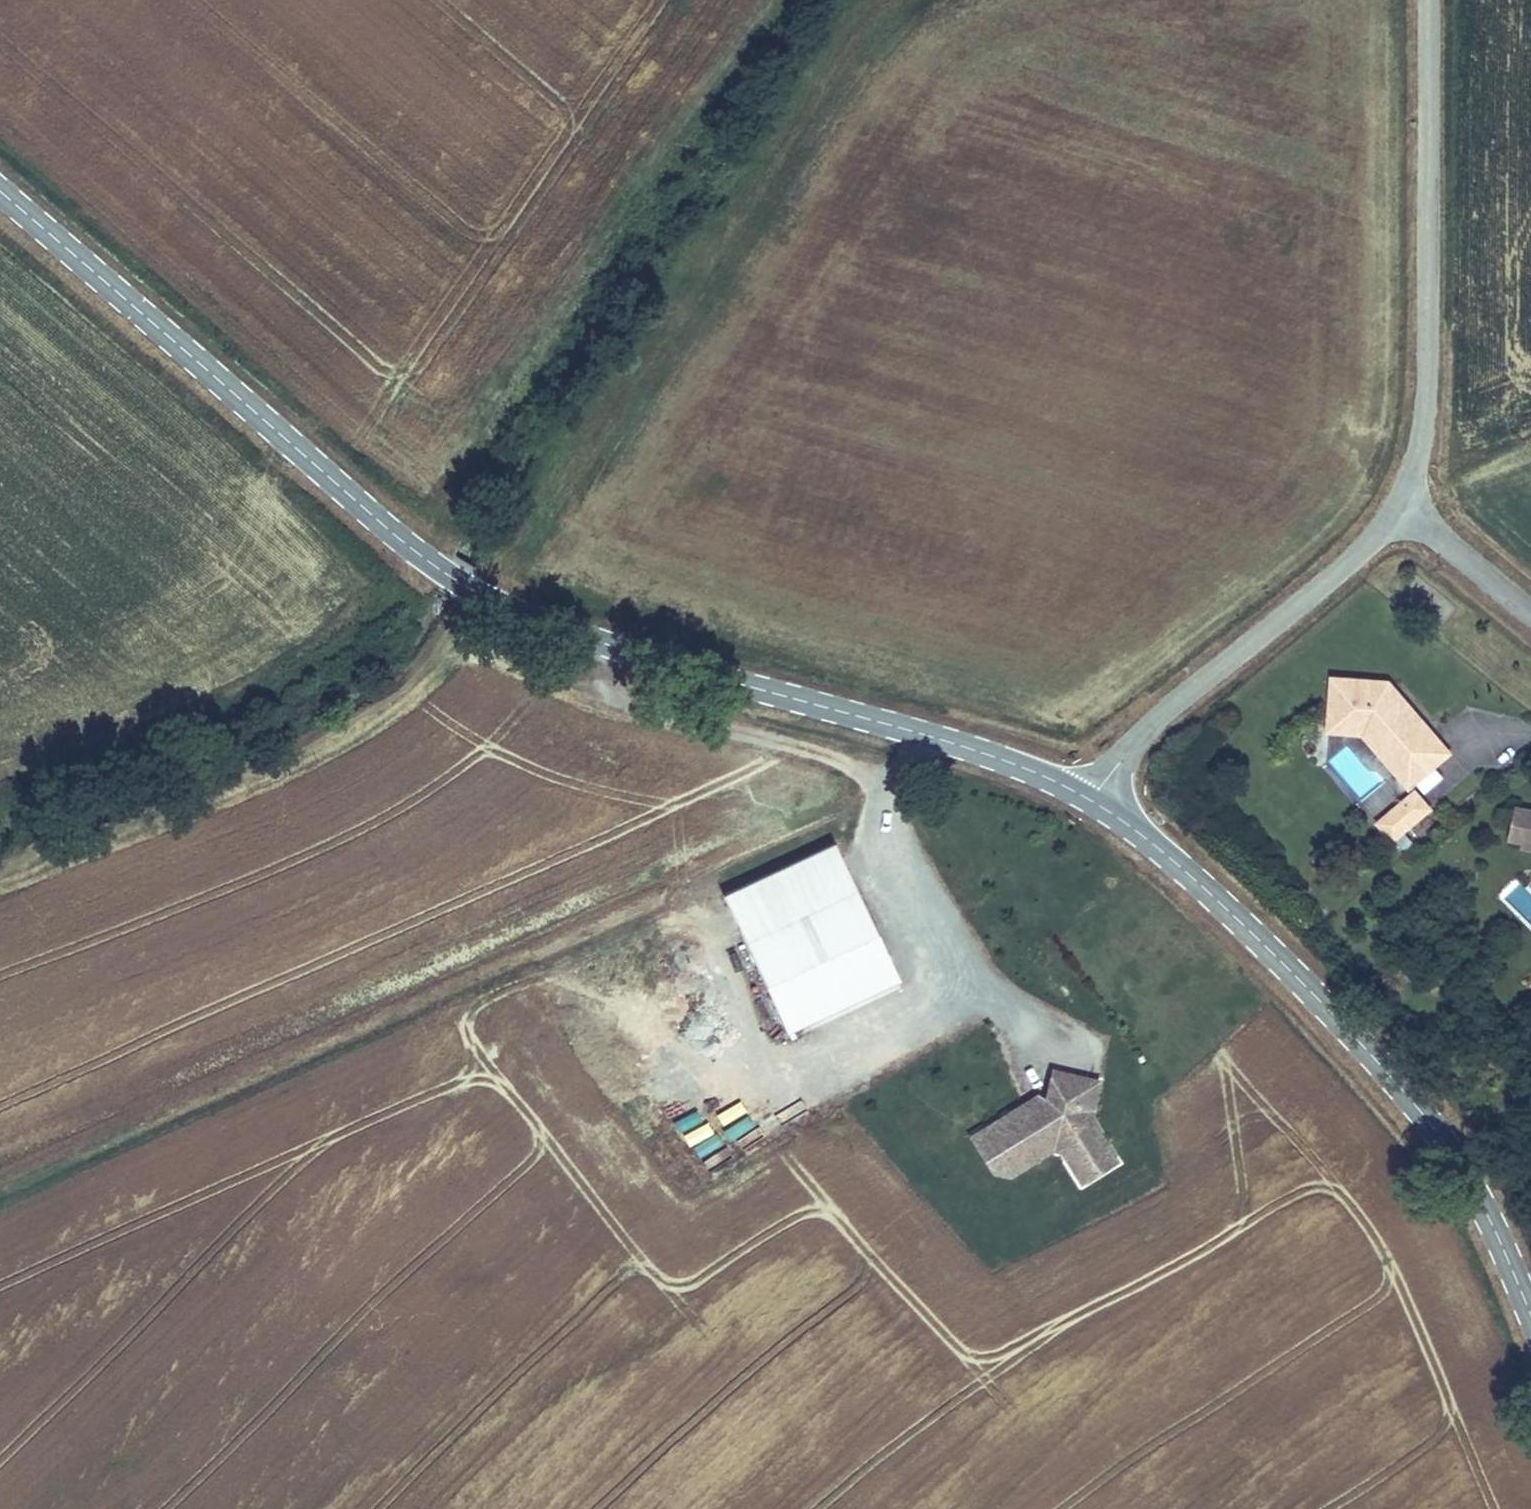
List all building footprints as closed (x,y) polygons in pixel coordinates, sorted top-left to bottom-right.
[(1408,789),(1453,752),(1390,677),(1330,673),(1326,719),(1375,723),(1403,756),(1389,767),(1408,789)] [(1361,735),(1389,767),(1403,756),(1375,723),(1326,719),(1324,732),(1361,735)] [(1374,821),(1377,826),(1420,793),(1415,788),(1374,821)] [(1377,826),(1392,844),(1434,808),(1420,793),(1377,826)] [(1515,802),(1508,840),(1521,842),(1530,844),(1530,805),(1515,802)] [(897,977),(833,837),(721,887),(785,1029),(897,977)] [(1530,850),(1530,844),(1521,842),(1520,848),(1530,850)] [(1058,1066),(1051,1089),(1049,1097),(1028,1095),(985,1122),(1007,1159),(1040,1140),(1052,1151),(1059,1151),(1079,1186),(1123,1164),(1095,1113),(1104,1078),(1058,1066)] [(1051,1089),(1043,1087),(1028,1095),(1049,1097),(1051,1089)] [(1007,1159),(985,1122),(967,1135),(990,1172),(1016,1173),(1052,1151),(1040,1140),(1007,1159)]
